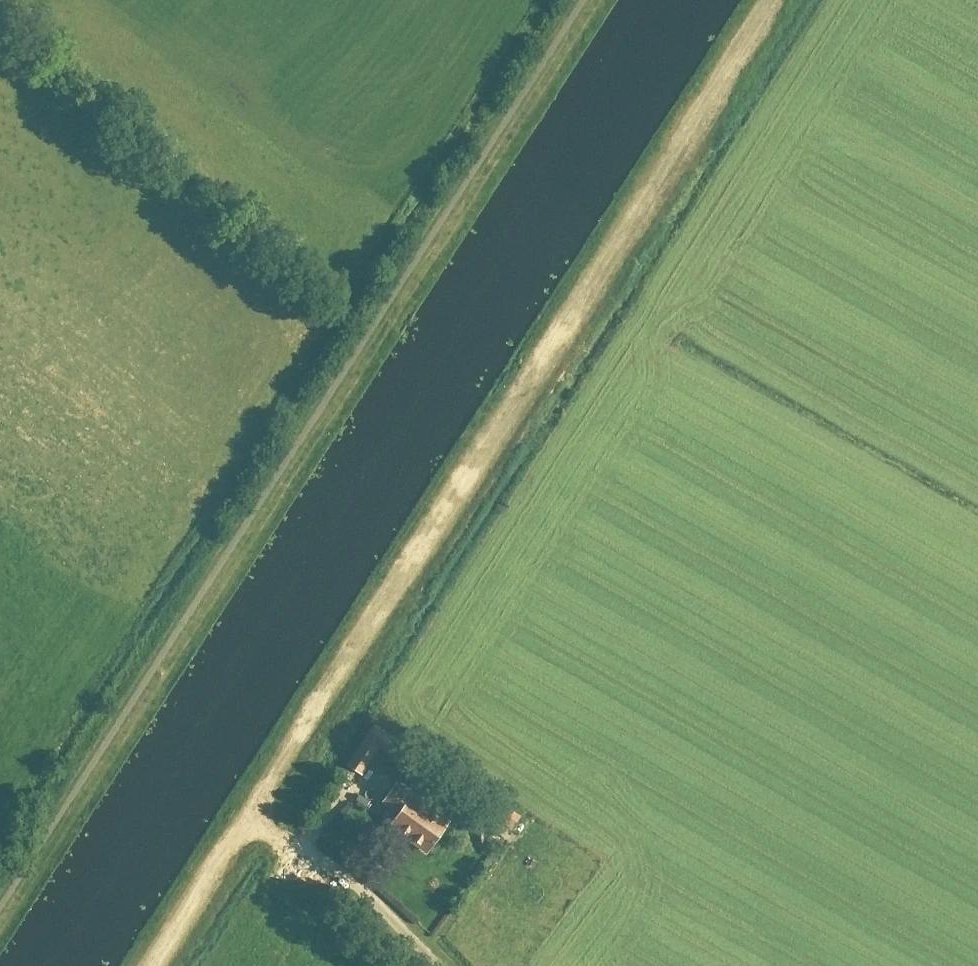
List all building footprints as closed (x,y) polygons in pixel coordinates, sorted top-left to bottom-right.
[(396,757),(402,747),(372,728),(352,758),(362,765),(375,744),(396,757)] [(426,854),(447,824),(394,787),(382,804),(398,815),(389,828),(400,835),(401,834),(406,838),(405,839),(426,854)] [(501,806),(493,818),(512,830),(519,818),(501,806)]
